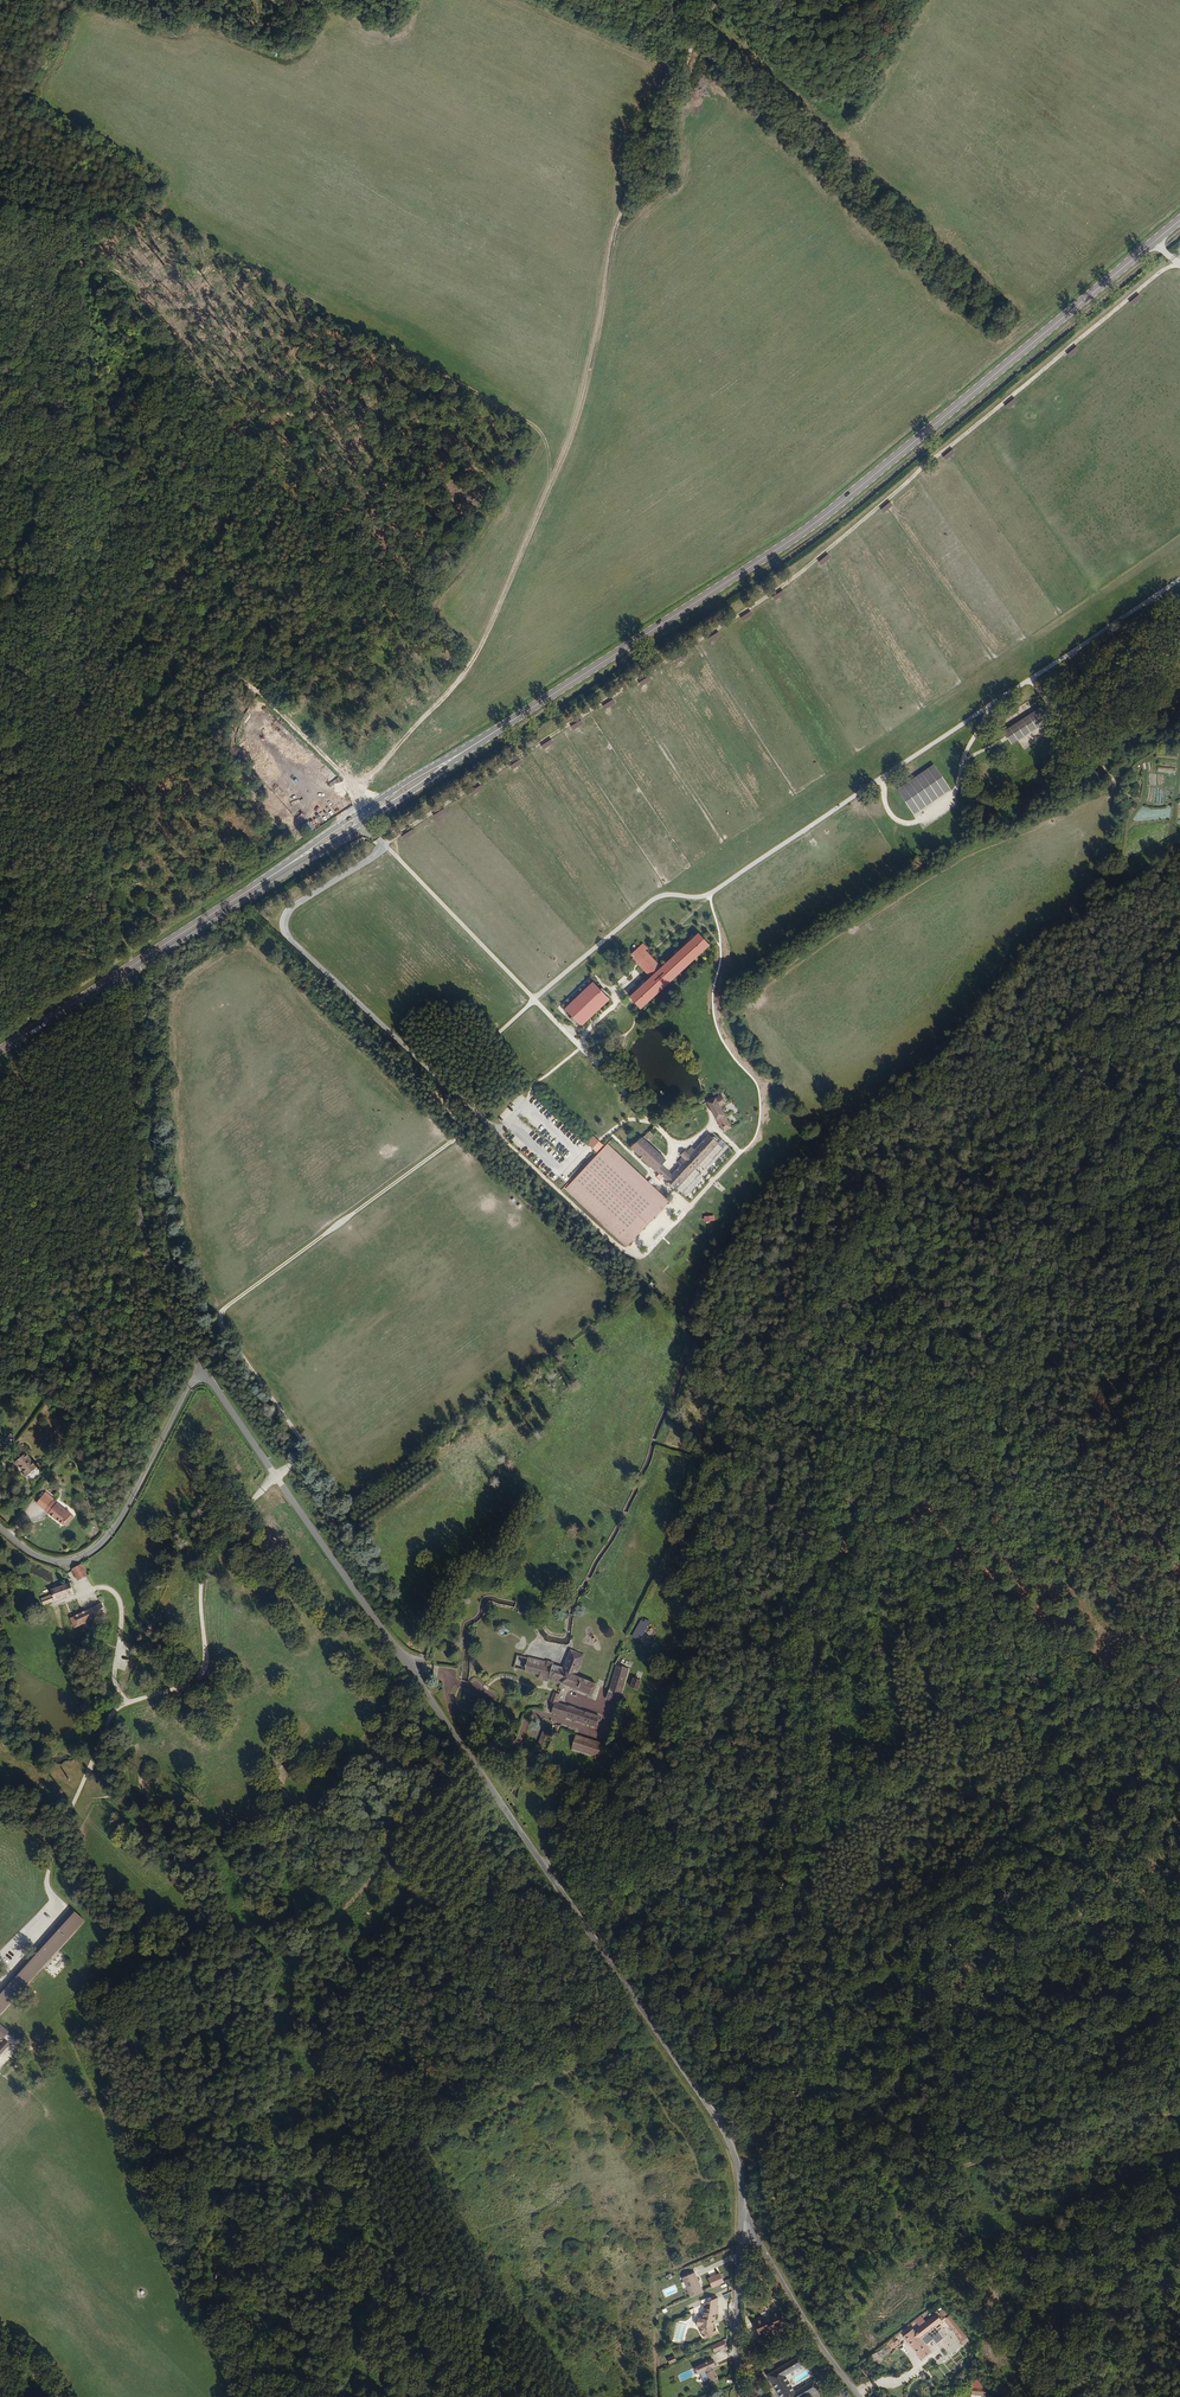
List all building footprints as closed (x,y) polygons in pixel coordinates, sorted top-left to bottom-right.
[(1133,306),(1143,298),(1139,294),(1130,302),(1133,306)] [(1070,358),(1080,351),(1077,347),(1067,354),(1070,358)] [(1015,398),(1005,406),(1009,410),(1018,402),(1015,398)] [(946,461),(956,453),(953,449),(943,458),(946,461)] [(884,513),(894,506),(891,502),(881,509),(884,513)] [(828,555),(819,562),(822,565),(831,559),(828,555)] [(783,590),(773,597),(776,601),(785,594),(783,590)] [(751,611),(741,617),(743,621),(753,615),(751,611)] [(711,642),(721,636),(719,632),(709,638),(711,642)] [(683,652),(674,659),(678,664),(686,657),(683,652)] [(649,678),(639,683),(641,686),(651,681),(649,678)] [(603,704),(605,708),(616,704),(614,699),(603,704)] [(1042,705),(1003,730),(1011,742),(1050,718),(1042,705)] [(582,720),(571,725),(573,729),(584,724),(582,720)] [(267,740),(272,737),(263,723),(258,726),(267,740)] [(544,749),(554,742),(551,738),(542,745),(544,749)] [(510,764),(512,768),(523,764),(521,760),(510,764)] [(934,765),(897,789),(914,815),(950,790),(934,765)] [(481,785),(470,791),(473,795),(483,789),(481,785)] [(444,808),(434,814),(437,819),(447,813),(444,808)] [(304,818),(308,828),(325,822),(321,812),(304,818)] [(404,840),(415,833),(412,828),(402,836),(404,840)] [(697,936),(698,935),(697,934),(630,997),(641,1008),(709,943),(705,939),(703,941),(706,943),(641,1004),(633,996),(634,995),(635,996),(639,992),(638,991),(640,990),(640,991),(643,988),(642,987),(644,986),(644,987),(647,984),(647,983),(648,982),(648,983),(651,980),(651,979),(652,978),(653,979),(656,976),(655,975),(656,974),(657,975),(660,972),(659,971),(661,970),(661,971),(664,968),(663,967),(665,966),(665,967),(668,964),(668,963),(669,962),(669,963),(672,960),(672,959),(673,958),(674,959),(676,956),(676,955),(677,954),(678,955),(681,952),(680,951),(682,950),(682,951),(686,947),(686,946),(687,945),(688,945),(692,941),(691,941),(693,940),(697,936)] [(633,996),(641,1004),(706,943),(703,941),(698,935),(697,936),(693,940),(691,941),(692,941),(688,945),(687,945),(686,946),(686,947),(682,951),(682,950),(680,951),(681,952),(678,955),(677,954),(676,955),(676,956),(674,959),(673,958),(672,959),(672,960),(669,963),(669,962),(668,963),(668,964),(665,967),(665,966),(663,967),(664,968),(661,971),(661,970),(659,971),(660,972),(657,975),(656,974),(655,975),(656,976),(653,979),(652,978),(651,979),(651,980),(648,983),(648,982),(647,983),(647,984),(644,987),(644,986),(642,987),(643,988),(640,991),(640,990),(638,991),(639,992),(635,996),(634,995),(633,996)] [(647,948),(642,943),(628,955),(633,960),(634,959),(636,958),(639,961),(646,954),(643,951),(645,950),(647,948)] [(636,958),(634,959),(649,975),(651,974),(641,963),(648,956),(658,967),(660,966),(645,950),(643,951),(646,954),(639,961),(636,958)] [(641,963),(651,974),(658,967),(648,956),(641,963)] [(605,996),(594,985),(593,986),(589,990),(587,992),(584,995),(582,997),(578,1001),(577,1002),(573,1006),(572,1007),(568,1011),(567,1013),(577,1023),(579,1022),(582,1018),(584,1017),(588,1013),(589,1011),(593,1008),(594,1006),(598,1002),(599,1001),(603,997),(605,996)] [(705,1106),(708,1111),(722,1139),(731,1135),(724,1121),(726,1120),(724,1116),(721,1117),(718,1110),(727,1106),(722,1098),(705,1106)] [(648,1131),(642,1137),(644,1140),(651,1134),(648,1131)] [(664,1160),(641,1138),(630,1148),(655,1170),(659,1165),(664,1160)] [(598,1143),(594,1139),(589,1145),(593,1148),(597,1152),(602,1146),(598,1143)] [(681,1166),(671,1176),(665,1170),(660,1175),(667,1182),(665,1184),(669,1187),(671,1185),(676,1190),(677,1189),(682,1194),(700,1176),(694,1171),(698,1167),(703,1172),(724,1150),(719,1145),(716,1148),(708,1139),(694,1153),(690,1150),(686,1155),(683,1153),(679,1157),(682,1160),(678,1163),(681,1166)] [(607,1145),(573,1182),(635,1239),(669,1202),(607,1145)] [(665,1170),(659,1165),(655,1170),(660,1175),(665,1170)] [(722,1193),(726,1189),(717,1179),(713,1183),(722,1193)] [(635,1239),(573,1182),(566,1190),(628,1247),(635,1239)] [(703,1223),(704,1218),(694,1215),(692,1220),(703,1223)] [(19,1467),(25,1474),(36,1465),(27,1453),(14,1463),(18,1469),(19,1467)] [(36,1465),(25,1474),(26,1476),(38,1467),(36,1465)] [(49,1497),(41,1508),(49,1514),(57,1504),(49,1497)] [(64,1525),(72,1516),(57,1504),(49,1514),(57,1521),(58,1521),(64,1525)] [(78,1582),(88,1577),(81,1565),(72,1570),(78,1582)] [(48,1604),(72,1597),(69,1586),(51,1592),(52,1596),(41,1599),(43,1606),(48,1604)] [(75,1630),(106,1614),(101,1603),(70,1619),(75,1630)] [(644,1623),(641,1621),(630,1636),(639,1642),(652,1623),(647,1619),(644,1623)] [(585,1657),(571,1652),(563,1672),(560,1685),(559,1689),(561,1690),(562,1686),(592,1698),(598,1687),(578,1678),(585,1657)] [(549,1681),(560,1685),(563,1672),(548,1667),(549,1665),(530,1659),(526,1672),(539,1676),(538,1680),(545,1682),(546,1678),(549,1679),(549,1681)] [(624,1696),(620,1695),(629,1668),(617,1664),(606,1699),(618,1703),(619,1701),(622,1702),(624,1696)] [(632,1679),(629,1688),(638,1691),(641,1682),(639,1681),(640,1679),(635,1677),(634,1680),(632,1679)] [(434,1685),(430,1688),(433,1694),(438,1691),(434,1685)] [(550,1705),(555,1707),(556,1703),(559,1695),(554,1693),(550,1705)] [(579,1722),(582,1711),(556,1703),(555,1707),(553,1713),(579,1722)] [(599,1716),(582,1711),(579,1722),(597,1729),(600,1719),(599,1716)] [(541,1735),(546,1737),(549,1731),(544,1729),(541,1735)] [(573,1749),(600,1759),(605,1746),(577,1736),(573,1749)] [(77,1916),(74,1913),(0,1996),(0,2001),(77,1916)] [(0,2001),(0,2014),(84,1922),(77,1916),(0,2001)] [(85,1923),(84,1922),(0,2014),(0,2016),(85,1923)] [(8,2033),(0,2025),(0,2038),(2,2040),(8,2033)] [(11,2046),(7,2043),(0,2050),(0,2058),(11,2046)] [(696,2272),(682,2277),(690,2297),(704,2292),(696,2272)] [(675,2285),(662,2289),(665,2296),(678,2292),(675,2285)] [(721,2295),(708,2301),(704,2317),(701,2316),(699,2318),(699,2323),(700,2324),(702,2325),(702,2327),(707,2338),(720,2332),(718,2327),(717,2327),(716,2326),(716,2318),(717,2318),(718,2312),(720,2312),(721,2305),(719,2304),(721,2295)] [(766,2319),(756,2324),(762,2337),(772,2333),(773,2335),(781,2332),(780,2330),(790,2325),(783,2311),(773,2316),(774,2318),(767,2321),(766,2319)] [(915,2333),(913,2332),(904,2340),(925,2363),(934,2355),(920,2339),(941,2321),(935,2315),(925,2324),(919,2329),(915,2333)] [(919,2316),(913,2322),(919,2329),(925,2324),(919,2316)] [(954,2326),(951,2329),(957,2336),(961,2333),(954,2326)] [(721,2342),(714,2345),(717,2352),(724,2349),(721,2342)] [(766,2374),(782,2396),(801,2396),(819,2386),(813,2378),(794,2390),(784,2374),(803,2362),(797,2354),(766,2374)] [(669,2359),(671,2364),(678,2361),(676,2355),(669,2359)] [(715,2359),(696,2367),(700,2374),(703,2372),(706,2380),(711,2378),(714,2385),(722,2381),(716,2369),(718,2369),(717,2366),(718,2366),(715,2359)] [(974,2375),(967,2381),(969,2382),(969,2385),(977,2378),(974,2375)] [(291,2391),(296,2388),(290,2378),(286,2380),(291,2391)] [(978,2379),(977,2378),(969,2385),(969,2391),(978,2391),(978,2388),(989,2388),(989,2381),(986,2381),(986,2379),(978,2379)]
